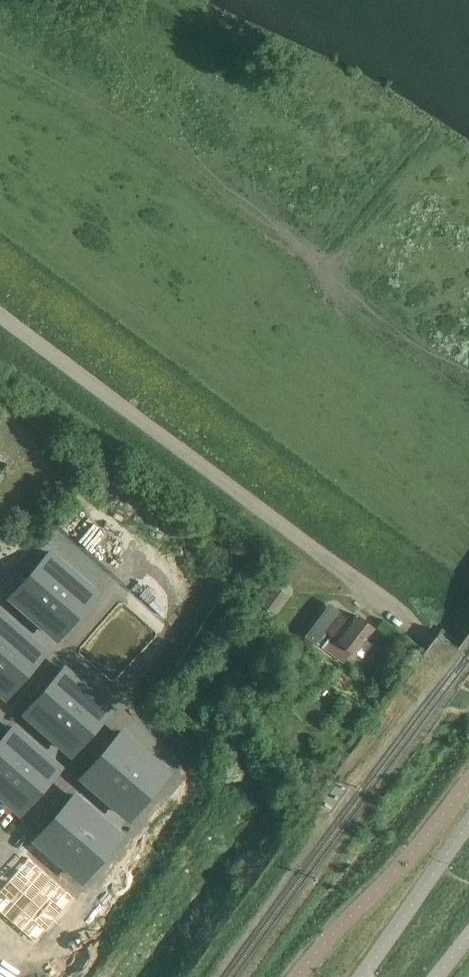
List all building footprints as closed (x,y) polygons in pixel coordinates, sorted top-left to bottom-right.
[(0,458),(0,475),(8,464),(0,458)] [(50,553),(31,575),(53,594),(72,572),(50,553)] [(72,572),(53,594),(76,614),(95,592),(72,572)] [(31,575),(12,597),(34,616),(53,594),(31,575)] [(262,605),(272,613),(285,594),(276,586),(262,605)] [(53,594),(34,616),(57,636),(76,614),(53,594)] [(317,628),(309,638),(343,663),(353,649),(356,651),(366,637),(369,640),(373,635),(368,632),(372,627),(358,616),(353,622),(341,613),(338,617),(328,609),(315,626),(317,628)] [(2,653),(21,631),(0,613),(0,651),(2,653)] [(21,631),(2,653),(24,672),(43,651),(21,631)] [(0,655),(0,690),(5,694),(24,672),(2,653),(0,655)] [(64,669),(45,691),(68,710),(87,688),(64,669)] [(87,688),(68,710),(90,730),(109,708),(87,688)] [(45,691),(26,713),(49,732),(68,710),(45,691)] [(68,710),(49,732),(71,751),(90,730),(68,710)] [(0,743),(0,754),(17,769),(36,747),(14,728),(0,743)] [(122,733),(103,755),(125,774),(144,752),(122,733)] [(36,747),(17,769),(39,789),(58,767),(36,747)] [(144,752),(125,774),(147,794),(166,772),(144,752)] [(17,769),(0,754),(0,788),(17,769)] [(103,755),(84,777),(106,796),(125,774),(103,755)] [(0,788),(0,793),(20,810),(39,789),(17,769),(0,788)] [(125,774),(106,796),(128,816),(147,794),(125,774)] [(75,796),(56,818),(78,837),(97,815),(75,796)] [(97,815),(78,837),(100,857),(120,835),(97,815)] [(56,818),(37,840),(59,859),(78,837),(56,818)] [(78,837),(59,859),(81,879),(100,857),(78,837)] [(28,858),(9,880),(31,899),(50,877),(28,858)] [(50,877),(31,899),(54,919),(73,896),(50,877)] [(0,891),(0,911),(12,922),(31,899),(9,880),(0,891)] [(31,899),(12,922),(35,941),(54,919),(31,899)]
